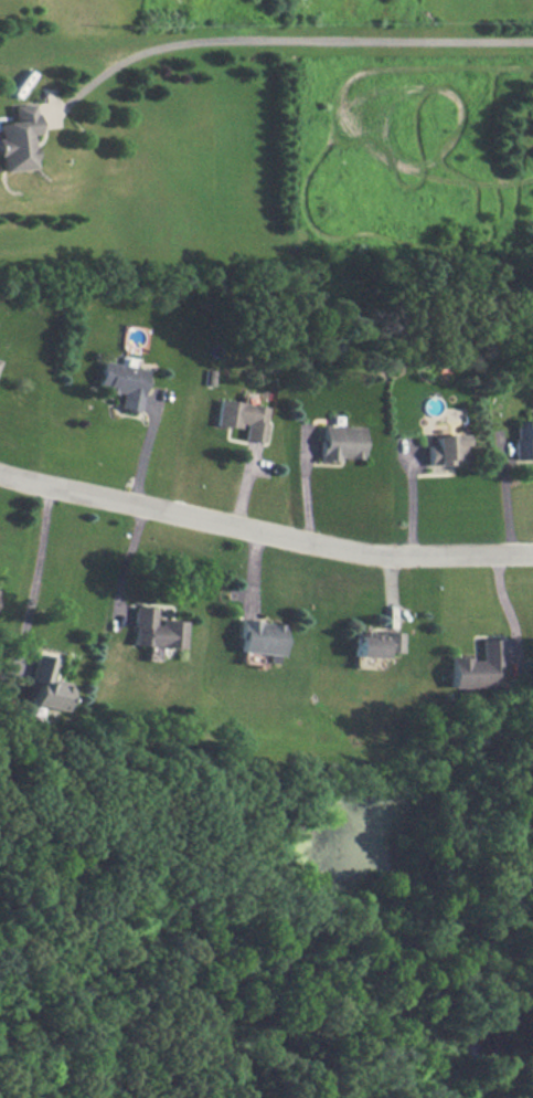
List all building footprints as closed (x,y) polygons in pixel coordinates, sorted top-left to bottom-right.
[(33,169),(30,134),(35,134),(32,104),(8,106),(10,121),(0,122),(0,172),(33,169)] [(144,369),(100,361),(94,389),(119,394),(116,409),(135,412),(144,369)] [(266,406),(216,400),(213,425),(241,428),(240,440),(261,442),(266,406)] [(511,421),(512,459),(531,458),(530,446),(532,445),(532,420),(511,421)] [(361,427),(320,426),(319,458),(361,460),(361,427)] [(447,464),(446,458),(462,458),(462,434),(432,435),(432,445),(425,445),(426,465),(447,464)] [(180,648),(181,622),(151,621),(152,607),(132,606),(130,646),(180,648)] [(277,623),(236,620),(234,652),(264,654),(263,662),(275,663),(277,623)] [(380,657),(380,652),(398,652),(398,633),(352,632),(352,657),(380,657)] [(499,639),(479,638),(479,658),(449,658),(448,687),(491,687),(492,666),(499,666),(499,639)] [(52,657),(33,654),(29,681),(34,682),(31,706),(61,711),(66,682),(48,679),(52,657)]
